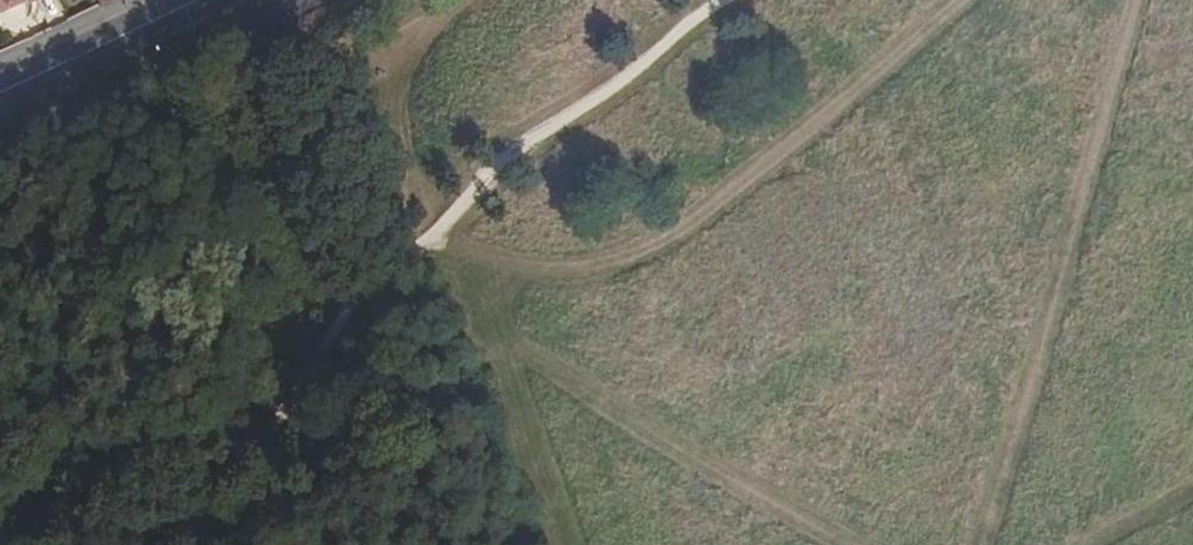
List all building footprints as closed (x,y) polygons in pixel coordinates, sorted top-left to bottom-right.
[(24,0),(0,0),(0,12),(24,0)]
